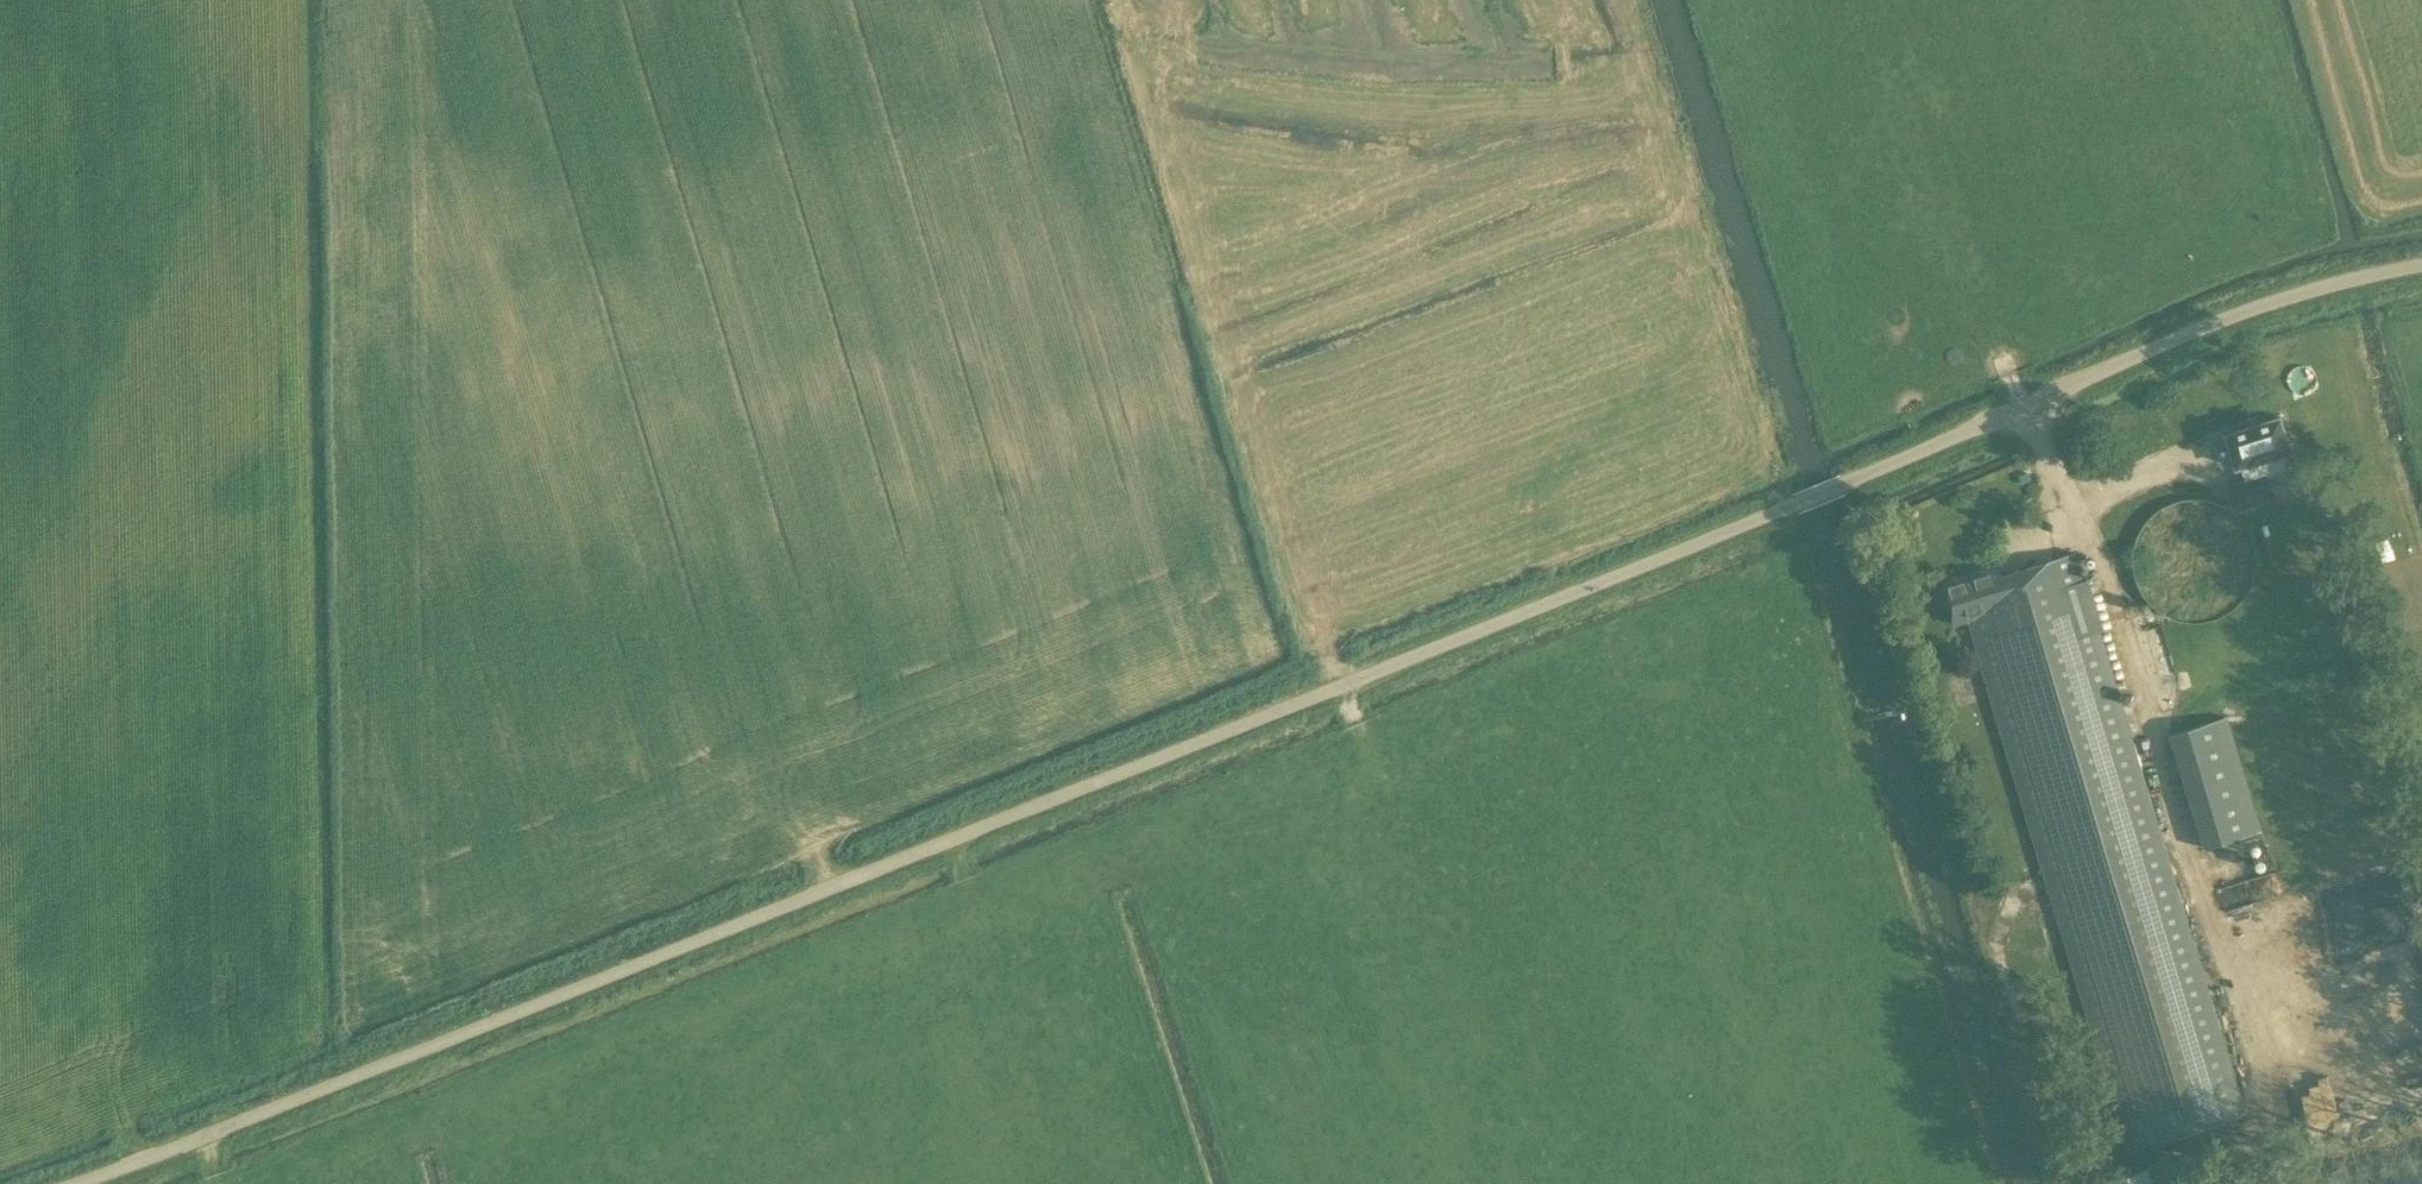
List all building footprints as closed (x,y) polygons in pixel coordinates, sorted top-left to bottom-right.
[(2225,427),(2238,468),(2243,466),(2248,482),(2233,487),(2239,507),(2273,496),(2267,476),(2295,467),(2277,410),(2225,427)] [(2200,498),(2186,498),(2171,502),(2158,509),(2147,519),(2138,531),(2133,545),(2131,560),(2133,575),(2138,589),(2147,601),(2158,611),(2171,618),(2186,621),(2200,621),(2215,618),(2228,611),(2240,601),(2248,589),(2254,575),(2255,560),(2254,545),(2248,531),(2240,519),(2228,509),(2215,502),(2200,498)] [(1989,568),(1940,581),(1952,625),(1966,621),(2118,1116),(2237,1083),(2075,551),(1991,577),(1989,568)] [(2234,738),(2227,717),(2168,735),(2175,757),(2202,848),(2261,830),(2234,738)] [(2098,1183),(2162,1183),(2157,1166),(2098,1182),(2098,1183)]
